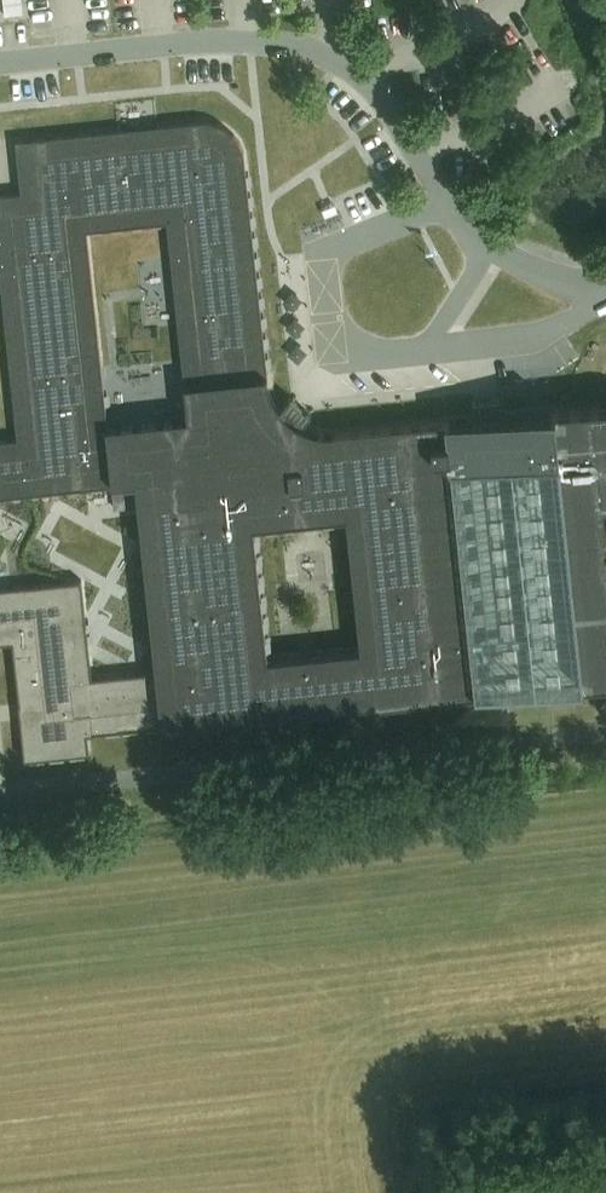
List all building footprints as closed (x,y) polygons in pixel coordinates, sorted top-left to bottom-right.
[(5,14),(24,12),(22,0),(3,0),(5,14)] [(14,641),(21,703),(23,718),(27,757),(89,750),(88,737),(90,736),(496,691),(510,690),(605,679),(605,401),(554,406),(501,411),(499,396),(473,399),(475,413),(339,427),(321,427),(303,423),(312,413),(290,395),(281,406),(273,394),(268,370),(244,152),(240,140),(233,133),(225,126),(225,125),(216,121),(207,119),(200,119),(16,140),(21,191),(0,194),(0,275),(10,366),(18,437),(0,439),(0,496),(137,482),(155,669),(91,676),(81,578),(0,586),(0,642),(14,641)]
